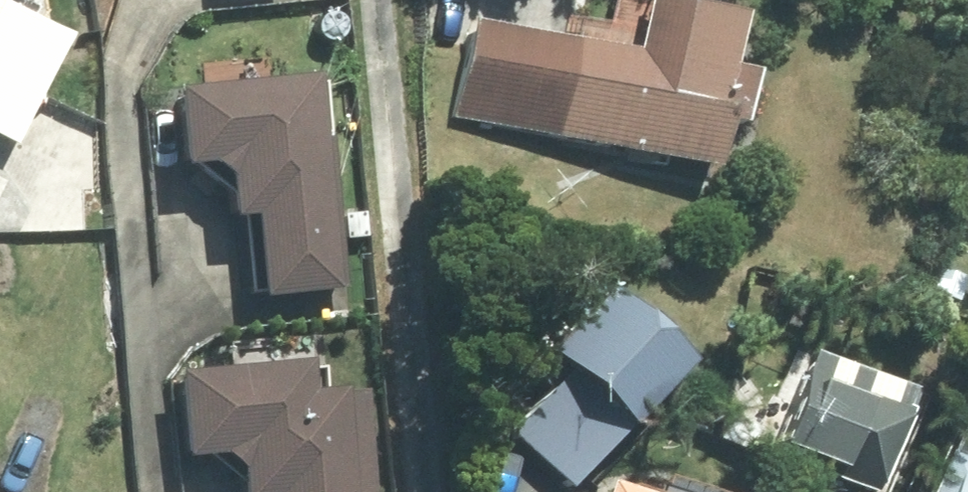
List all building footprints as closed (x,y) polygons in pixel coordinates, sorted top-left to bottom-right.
[(717,173),(727,126),(745,129),(755,75),(731,70),(741,17),(653,0),(648,0),(637,54),(468,21),(448,120),(717,173)] [(338,294),(317,78),(178,92),(185,168),(202,166),(231,190),(234,221),(255,219),(263,302),(338,294)] [(26,314),(71,226),(5,192),(0,202),(0,301),(26,314)] [(368,240),(366,213),(344,216),(346,241),(368,240)] [(686,367),(608,290),(543,356),(561,372),(503,432),(563,491),(686,367)] [(808,353),(769,457),(864,491),(873,491),(911,390),(808,353)] [(311,363),(178,374),(185,460),(213,458),(241,482),(242,491),(376,491),(367,395),(345,396),(345,392),(313,394),(311,363)] [(945,452),(929,491),(967,491),(967,461),(945,452)] [(613,481),(609,491),(646,491),(613,481)]
